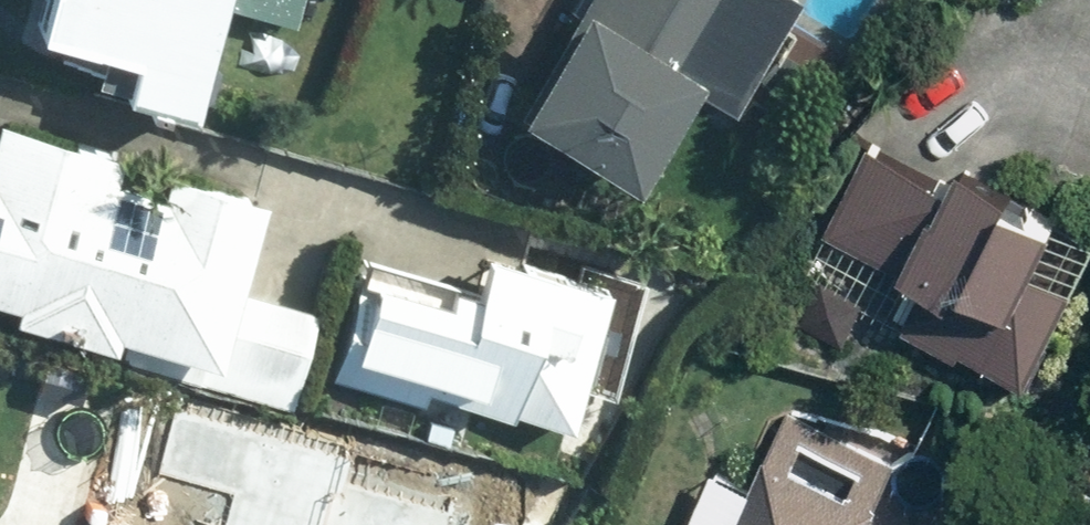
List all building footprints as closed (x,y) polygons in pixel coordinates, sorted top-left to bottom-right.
[(121,48),(111,87),(177,104),(188,65),(196,67),(214,0),(35,0),(29,23),(121,48)] [(679,77),(718,101),(780,0),(574,0),(507,110),(619,177),(679,77)] [(108,330),(206,356),(250,194),(156,168),(150,191),(105,180),(114,149),(0,119),(0,302),(9,304),(5,319),(104,345),(108,330)] [(1006,190),(952,164),(943,181),(865,143),(825,225),(926,274),(904,318),(1024,376),(1067,289),(1023,267),(1046,221),(1001,199),(1006,190)] [(604,287),(474,252),(464,289),(441,283),(437,296),(362,276),(359,290),(350,288),(326,375),(416,399),(420,388),(566,427),(604,287)] [(786,413),(735,524),(869,524),(897,462),(786,413)] [(236,524),(452,524),(455,513),(341,482),(347,460),(182,414),(169,462),(248,484),(236,524)]
